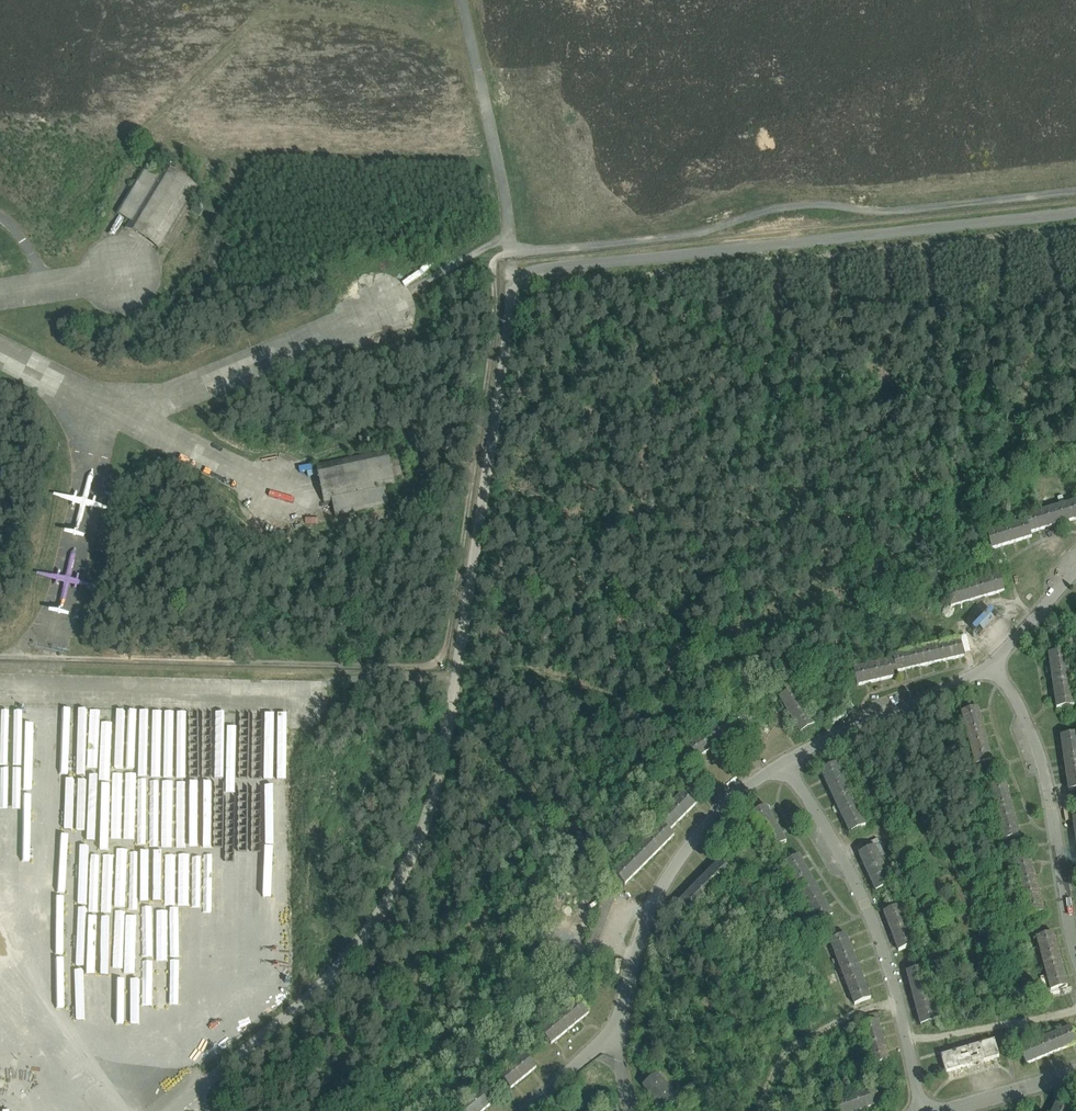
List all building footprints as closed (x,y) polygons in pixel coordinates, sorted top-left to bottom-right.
[(162,165),(157,174),(145,167),(117,214),(128,221),(124,228),(160,250),(185,209),(199,187),(188,181),(192,173),(177,164),(173,172),(162,165)] [(200,209),(196,206),(192,213),(199,217),(203,211),(202,210),(203,209),(201,208),(200,209)] [(367,436),(359,438),(361,447),(369,445),(368,444),(370,444),(369,442),(368,442),(367,436)] [(387,449),(316,464),(325,506),(332,504),(335,517),(389,506),(386,493),(396,491),(394,478),(402,476),(399,459),(390,461),(387,449)] [(1066,459),(1071,476),(1075,474),(1075,456),(1066,459)] [(1025,517),(1026,521),(986,533),(991,549),(1032,537),(1030,533),(1075,520),(1075,501),(1025,517)] [(999,575),(946,590),(951,607),(1004,592),(999,575)] [(960,640),(892,655),(893,660),(853,669),(857,686),(898,677),(897,672),(964,657),(960,640)] [(1065,651),(1048,654),(1056,709),(1074,706),(1065,651)] [(815,725),(794,689),(779,697),(800,734),(815,725)] [(753,700),(684,746),(694,761),(763,714),(753,700)] [(992,761),(978,708),(961,712),(975,766),(985,763),(992,761)] [(1060,736),(1068,791),(1075,790),(1075,734),(1060,736)] [(857,807),(836,763),(828,767),(820,771),(849,833),(865,826),(857,807)] [(998,785),(988,787),(1003,841),(1013,838),(1020,837),(1005,783),(998,785)] [(686,789),(657,819),(661,824),(613,872),(625,885),(674,836),(669,831),(699,802),(686,789)] [(786,842),(766,806),(750,814),(752,816),(771,851),(781,845),(786,842)] [(892,885),(875,846),(858,853),(876,892),(892,885)] [(833,916),(799,855),(791,860),(783,864),(817,924),(833,916)] [(1023,860),(1013,863),(1027,917),(1033,915),(1044,913),(1030,859),(1023,860)] [(719,860),(671,910),(676,915),(683,922),(732,873),(722,863),(719,860)] [(915,945),(900,906),(883,912),(898,951),(915,945)] [(1067,987),(1053,933),(1042,936),(1036,937),(1050,991),(1067,987)] [(871,999),(845,934),(829,940),(854,1005),(871,999)] [(937,1021),(923,967),(906,972),(920,1026),(937,1021)] [(577,999),(539,1030),(551,1044),(589,1013),(577,999)] [(889,1061),(877,1021),(860,1026),(872,1066),(889,1061)] [(1019,1048),(1026,1065),(1075,1044),(1075,1040),(1070,1027),(1054,1034),(1019,1048)] [(994,1040),(941,1056),(945,1073),(999,1057),(994,1040)] [(525,1053),(499,1074),(511,1089),(536,1068),(525,1053)] [(657,1074),(642,1086),(664,1110),(678,1099),(657,1074)] [(835,1101),(838,1110),(861,1110),(880,1104),(875,1088),(835,1101)] [(453,1110),(483,1110),(490,1105),(478,1090),(453,1110)] [(1057,1102),(1052,1110),(1072,1110),(1072,1109),(1057,1102)]
